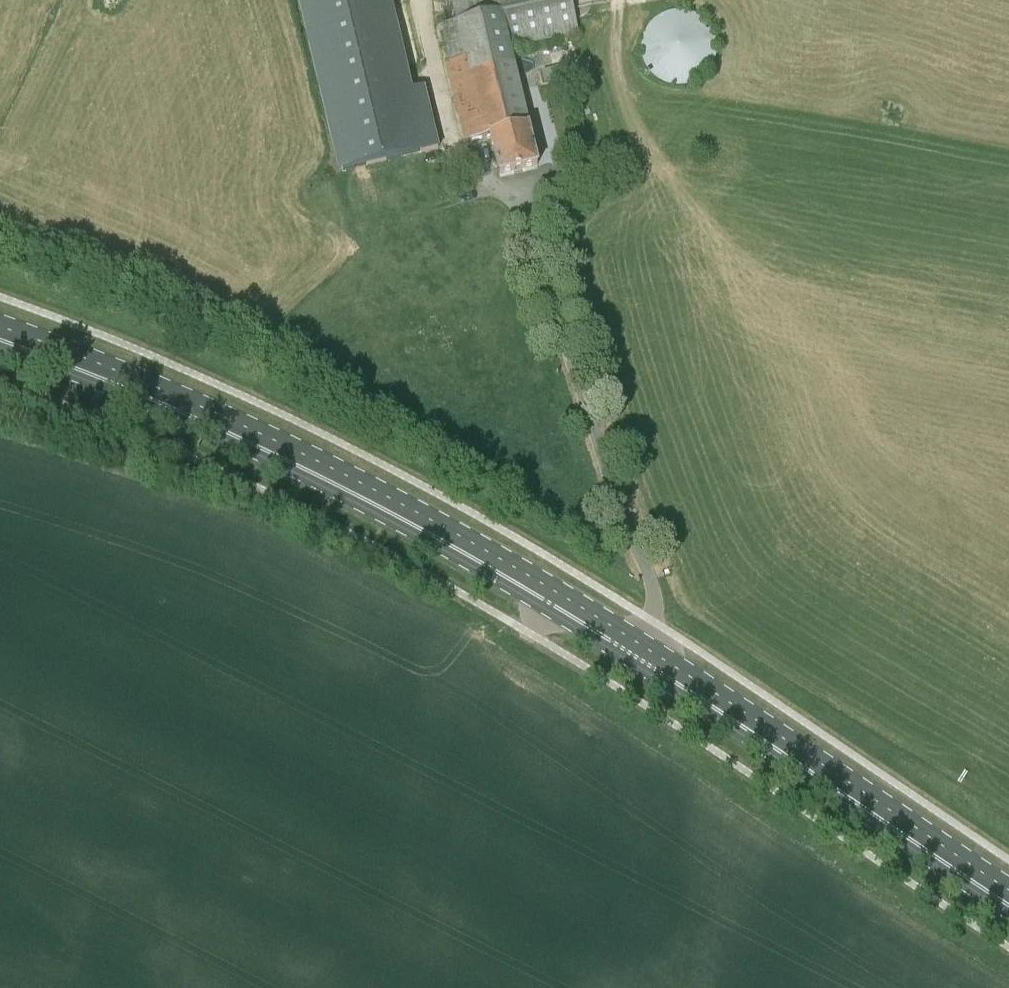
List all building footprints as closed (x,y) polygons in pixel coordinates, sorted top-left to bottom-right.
[(345,171),(439,149),(425,87),(410,91),(388,0),(304,0),(345,171)] [(510,48),(578,32),(571,0),(448,0),(454,23),(439,26),(443,46),(466,142),(490,137),(499,174),(537,165),(510,48)] [(716,56),(717,49),(716,43),(714,36),(712,30),(708,25),(703,20),(698,16),(692,14),(685,12),(679,11),(672,12),(666,14),(660,16),(654,20),(650,25),(646,30),(643,36),(642,43),(641,49),(642,56),(643,62),(646,68),(650,73),(654,78),(660,82),(666,85),(672,86),(679,87),(685,86),(692,85),(698,82),(703,78),(708,73),(712,68),(714,62),(716,56)]
